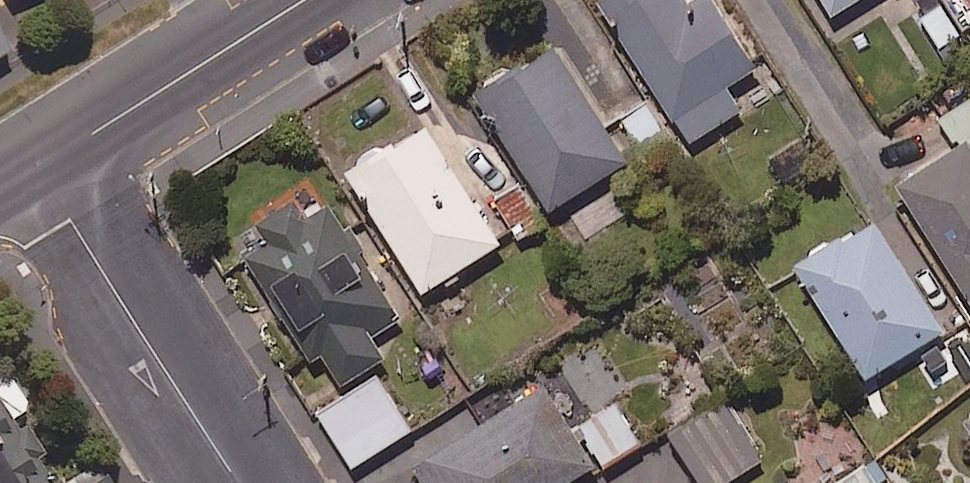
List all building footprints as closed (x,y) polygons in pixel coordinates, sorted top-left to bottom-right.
[(674,116),(678,113),(692,133),(741,101),(730,84),(764,62),(724,0),(600,0),(674,116)] [(836,9),(850,0),(830,0),(836,9)] [(945,0),(920,0),(915,2),(937,46),(962,33),(945,0)] [(0,30),(0,56),(12,49),(0,30)] [(577,50),(496,98),(569,215),(649,165),(577,50)] [(943,113),(961,143),(899,181),(969,297),(969,97),(943,113)] [(652,100),(627,119),(654,157),(679,138),(652,100)] [(449,119),(369,166),(447,278),(521,232),(449,119)] [(331,185),(254,230),(343,369),(424,318),(331,185)] [(889,212),(811,258),(880,374),(958,324),(889,212)] [(963,323),(939,339),(968,381),(969,379),(969,334),(963,323)] [(413,426),(378,372),(320,410),(355,464),(413,426)] [(430,458),(446,482),(574,482),(614,461),(565,383),(430,458)] [(726,396),(672,429),(705,482),(722,482),(764,458),(726,396)] [(0,406),(0,482),(50,482),(0,406)] [(866,463),(835,482),(880,482),(866,463)]
